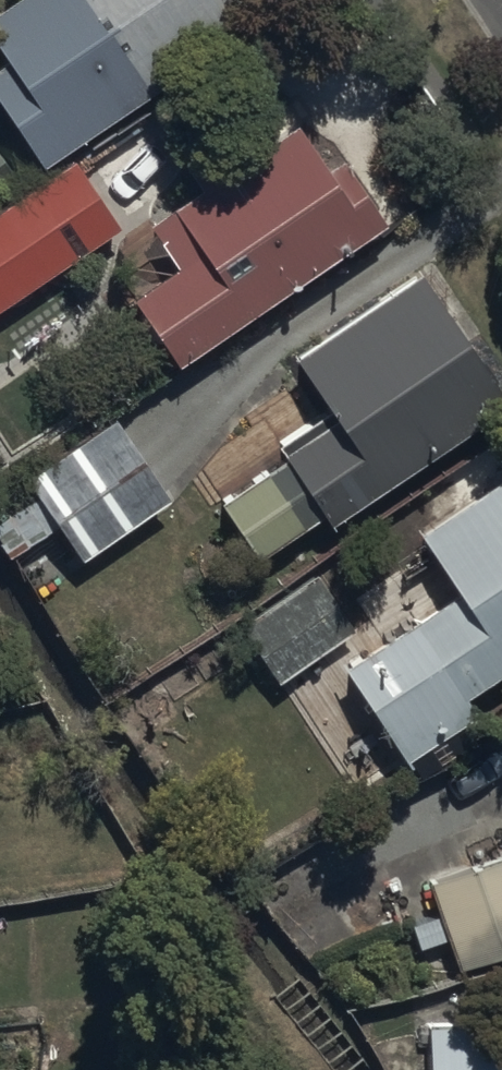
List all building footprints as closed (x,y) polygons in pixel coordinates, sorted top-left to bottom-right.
[(247,26),(229,0),(10,0),(0,7),(0,115),(40,171),(247,26)] [(176,371),(380,228),(336,164),(323,172),(293,129),(226,177),(211,156),(184,175),(197,193),(144,230),(173,272),(128,303),(176,371)] [(116,230),(68,159),(0,205),(0,309),(116,230)] [(501,408),(501,407),(410,276),(288,362),(324,413),(274,449),(281,460),(215,506),(255,563),(317,520),(325,532),(501,408)] [(166,502),(108,419),(0,495),(0,549),(9,561),(56,528),(80,563),(166,502)] [(501,675),(501,477),(412,540),(449,594),(338,672),(405,769),(475,721),(463,703),(501,675)] [(275,687),(351,636),(311,577),(236,629),(275,687)] [(395,898),(416,952),(445,941),(458,973),(501,957),(501,858),(395,898)] [(428,1069),(501,1069),(501,1022),(427,1023),(428,1069)]
